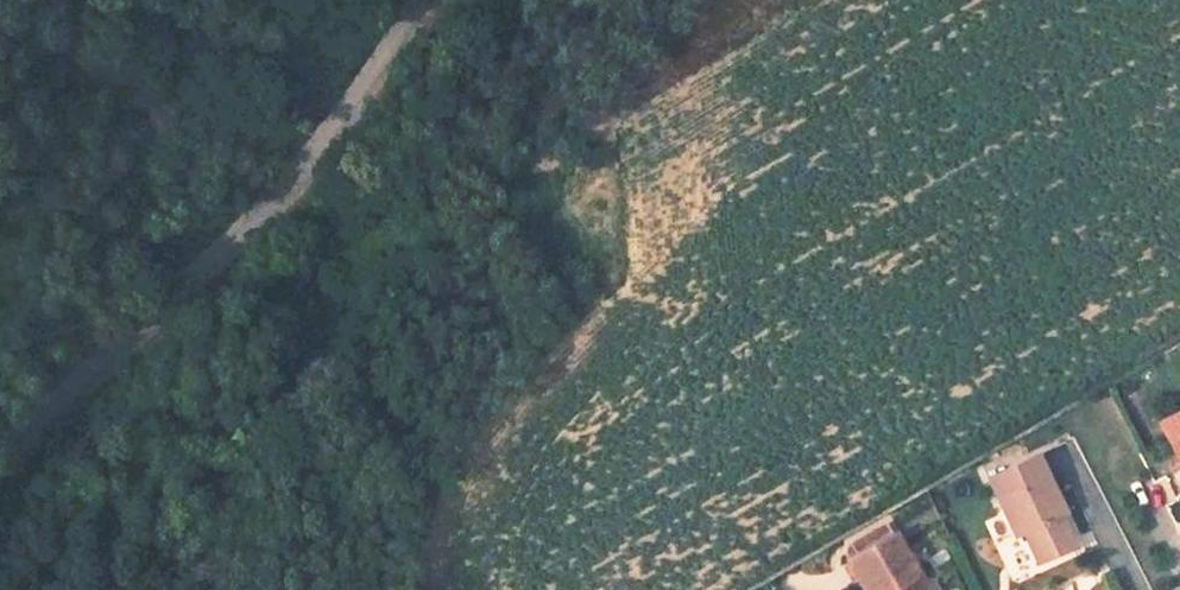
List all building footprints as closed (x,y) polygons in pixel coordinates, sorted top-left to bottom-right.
[(1161,419),(1179,455),(1179,410),(1161,419)] [(987,475),(1008,524),(1023,518),(1041,558),(1068,546),(1054,515),(1060,512),(1034,454),(987,474),(987,475)] [(893,522),(846,547),(868,589),(878,589),(881,588),(882,589),(929,589),(893,522)]
